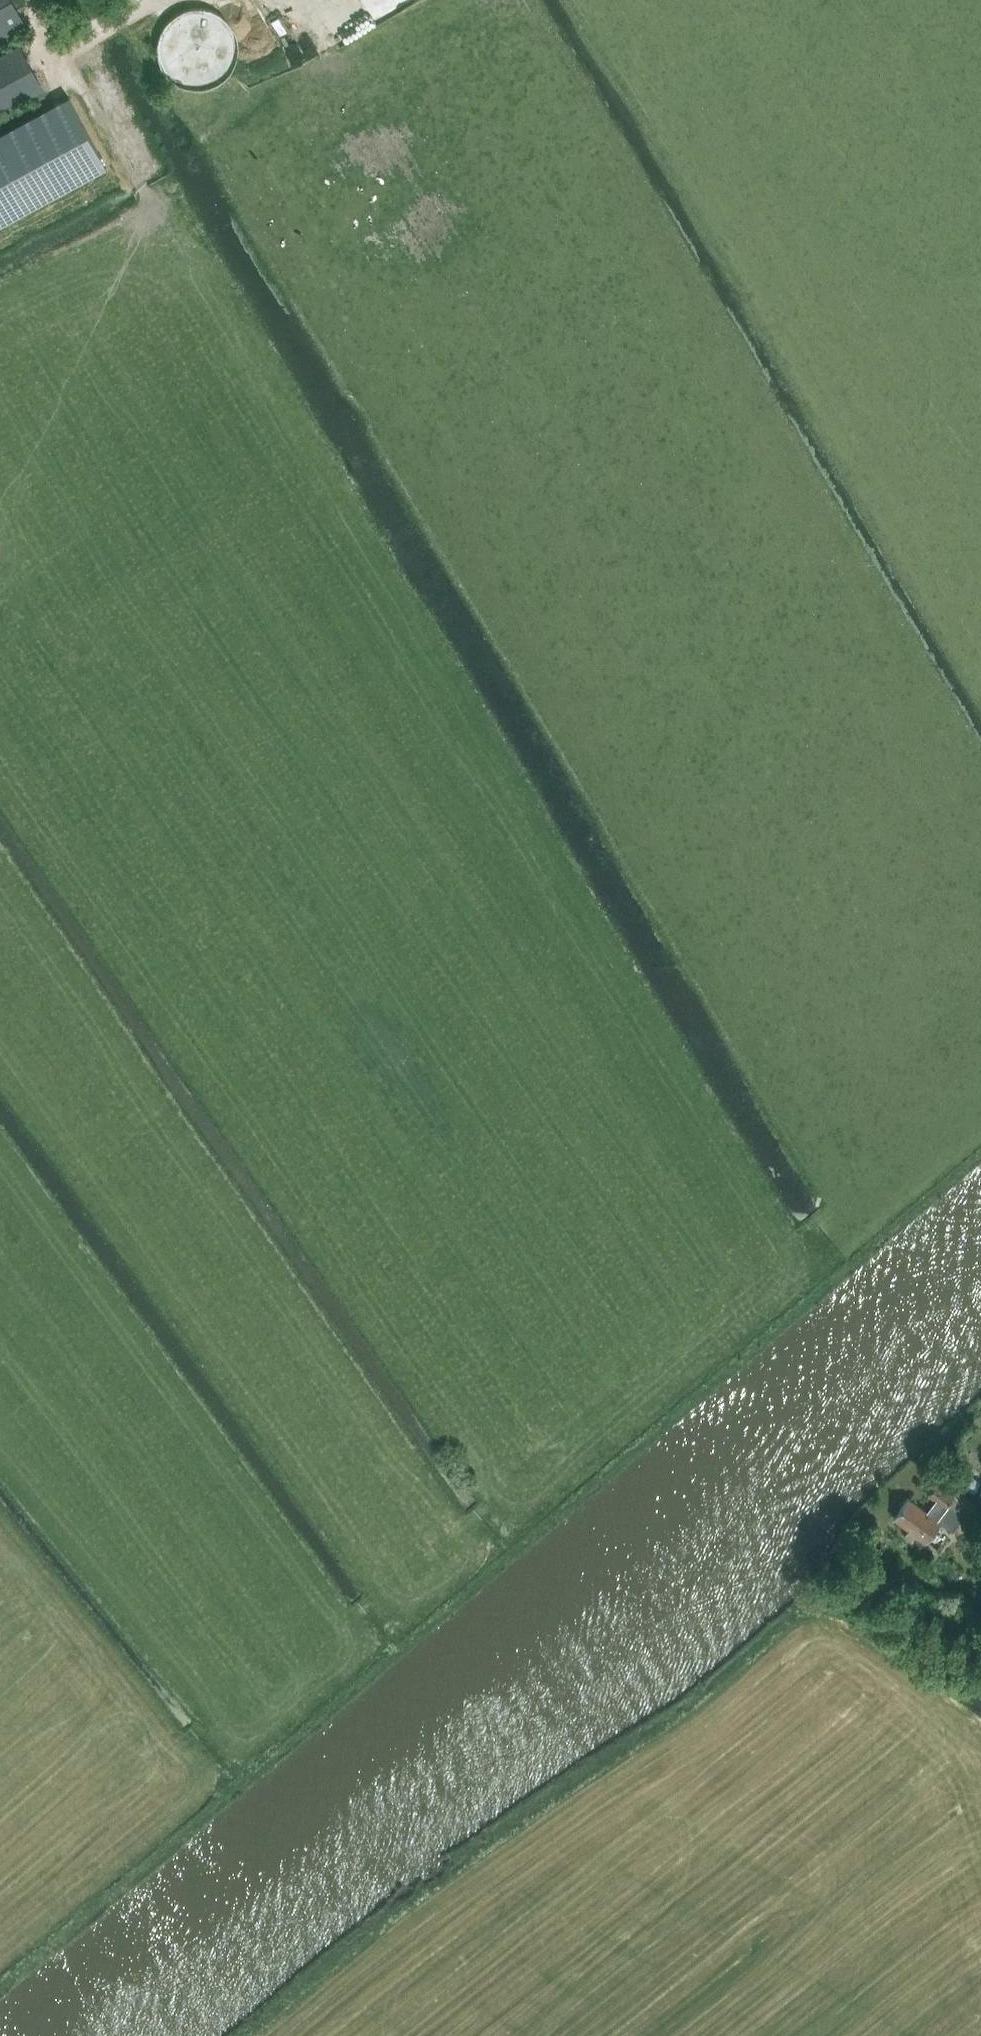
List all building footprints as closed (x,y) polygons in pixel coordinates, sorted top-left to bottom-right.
[(27,29),(11,0),(0,0),(0,44),(27,29)] [(239,74),(234,5),(167,10),(172,80),(239,74)] [(0,56),(0,112),(42,89),(19,46),(0,56)] [(0,134),(0,225),(107,167),(69,97),(0,134)] [(963,1484),(973,1492),(980,1482),(970,1474),(963,1484)] [(953,1497),(952,1497),(953,1495),(936,1481),(926,1494),(938,1504),(937,1506),(932,1502),(926,1511),(909,1498),(894,1518),(908,1528),(903,1535),(910,1540),(915,1534),(925,1541),(939,1522),(952,1531),(953,1531),(961,1537),(976,1516),(968,1510),(969,1509),(953,1497)]
